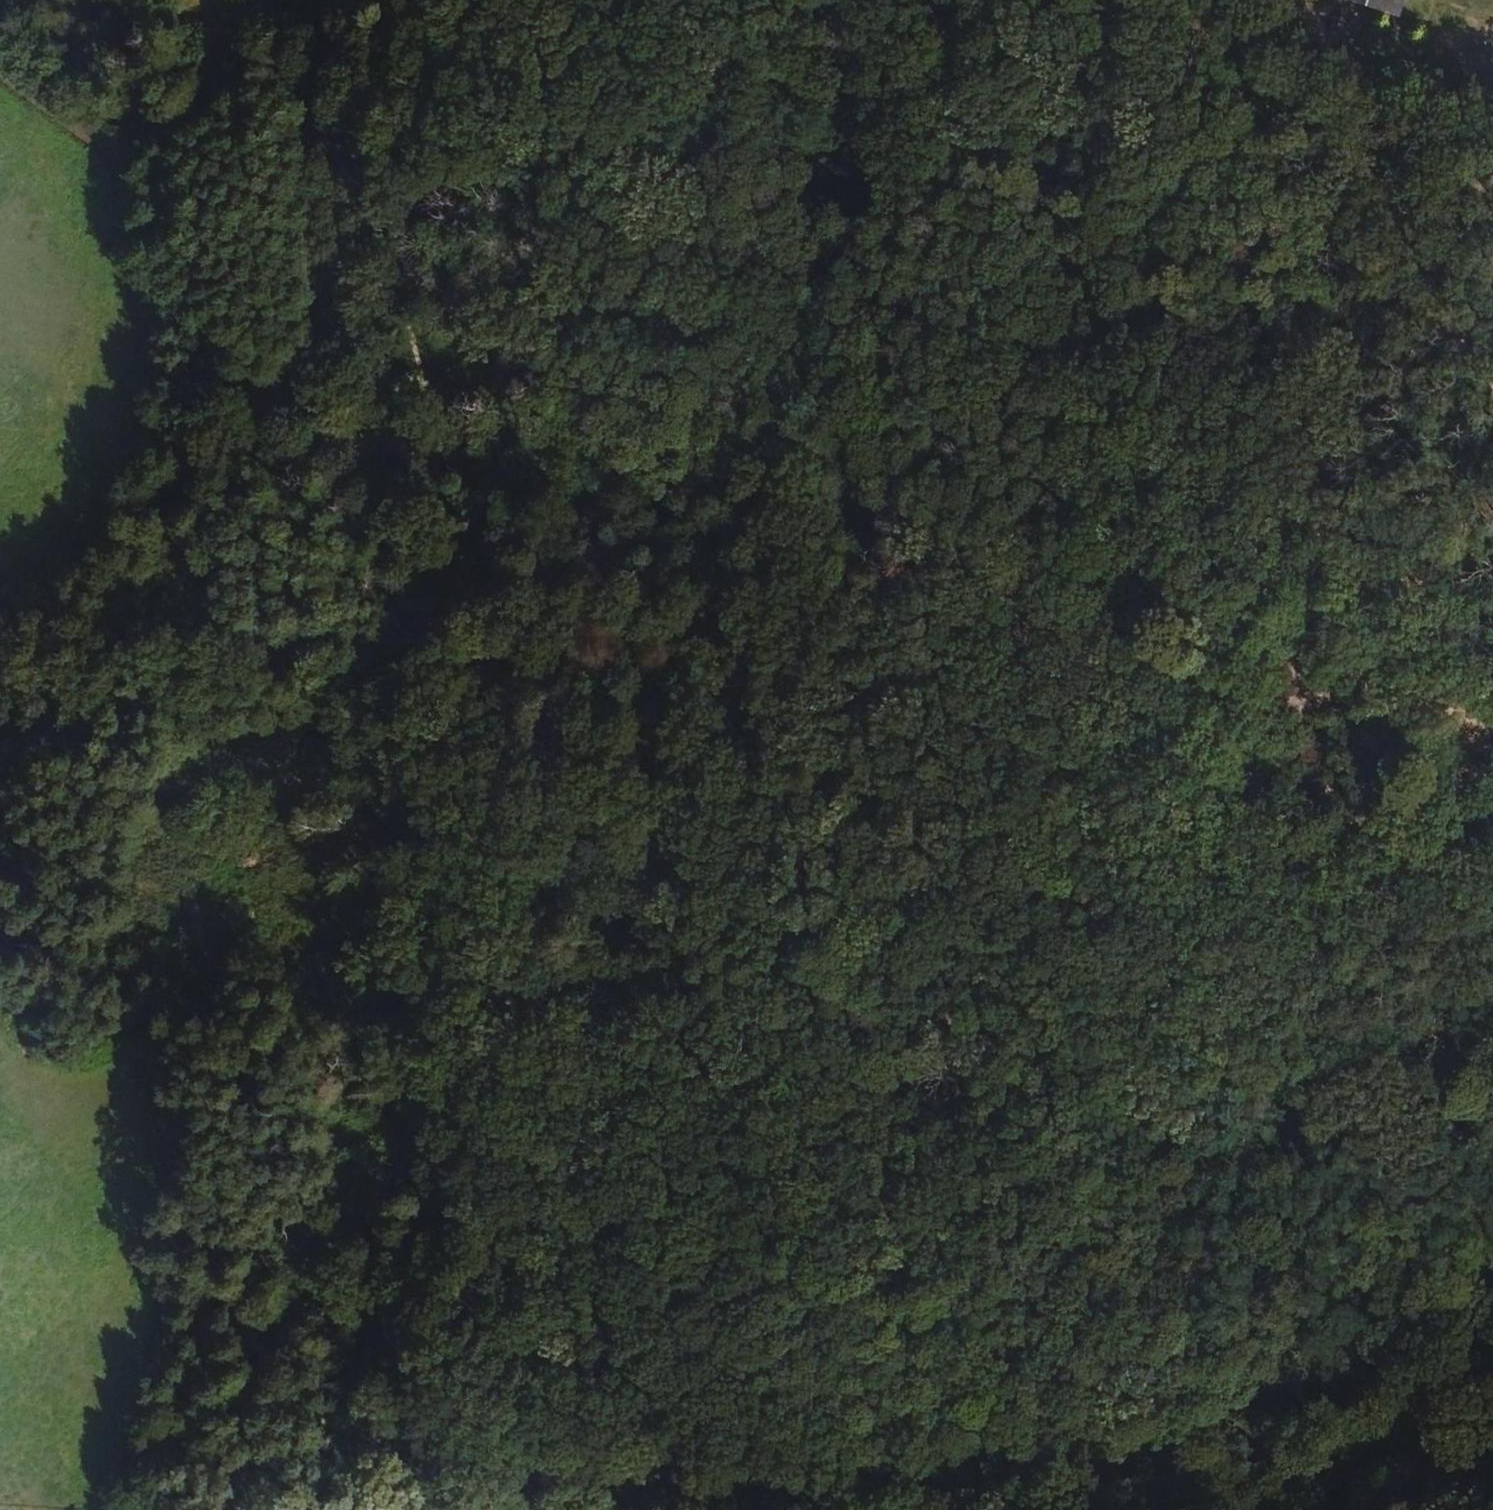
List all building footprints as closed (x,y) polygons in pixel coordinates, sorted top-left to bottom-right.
[(1402,17),(1407,0),(1347,0),(1402,17)]
